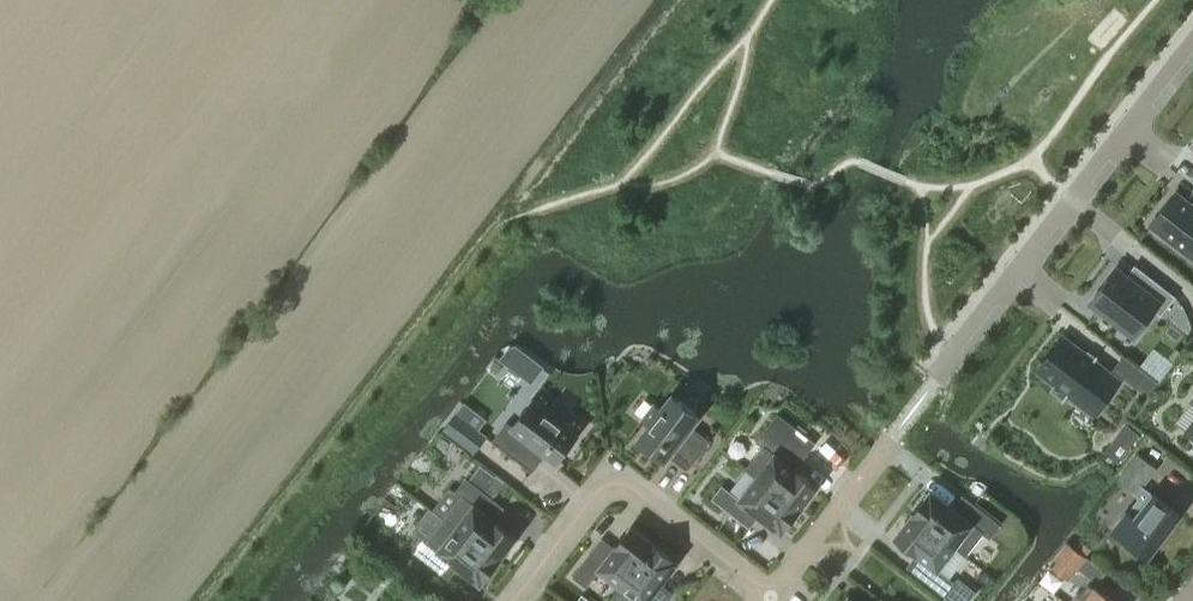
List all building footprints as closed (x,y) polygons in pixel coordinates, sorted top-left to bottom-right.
[(1176,192),(1150,225),(1192,258),(1192,205),(1176,192)] [(1162,317),(1175,299),(1176,297),(1147,276),(1139,288),(1115,271),(1090,303),(1135,337),(1154,311),(1162,317)] [(1065,337),(1038,370),(1055,385),(1051,390),(1064,402),(1069,396),(1094,415),(1120,382),(1065,337)] [(510,346),(500,359),(532,383),(544,367),(516,346),(510,346)] [(1124,355),(1114,368),(1148,395),(1158,382),(1124,355)] [(688,470),(692,464),(711,440),(692,425),(699,416),(700,415),(699,414),(699,415),(698,414),(698,413),(697,412),(697,413),(676,397),(675,396),(674,395),(673,394),(672,395),(672,396),(662,409),(656,405),(656,404),(655,403),(654,405),(644,418),(643,419),(644,420),(650,424),(640,438),(639,438),(638,439),(640,440),(640,439),(641,440),(640,441),(642,441),(663,457),(662,457),(664,458),(665,459),(664,459),(666,460),(667,459),(666,458),(669,455),(688,470)] [(577,433),(576,433),(563,422),(567,416),(568,417),(569,415),(567,414),(567,415),(554,405),(554,404),(553,403),(552,405),(548,411),(534,400),(533,399),(532,400),(532,401),(531,401),(530,402),(531,403),(515,423),(514,424),(514,425),(513,426),(507,421),(492,440),(533,471),(547,453),(556,459),(556,460),(557,461),(558,460),(557,459),(558,458),(559,459),(559,457),(575,436),(575,437),(576,436),(576,435),(577,434),(577,435),(578,433),(577,433)] [(465,402),(445,428),(475,451),(487,436),(479,430),(464,419),(473,407),(465,402)] [(1175,423),(1188,432),(1192,437),(1192,404),(1191,402),(1190,403),(1175,423)] [(816,442),(805,433),(778,413),(757,441),(763,445),(748,466),(747,465),(747,466),(746,467),(745,468),(757,477),(758,476),(800,509),(800,508),(801,507),(818,485),(816,484),(816,485),(815,484),(816,484),(814,483),(799,472),(799,471),(798,470),(798,471),(797,470),(797,469),(796,469),(816,442)] [(1123,460),(1137,429),(1121,421),(1106,453),(1123,460)] [(1139,497),(1114,530),(1145,554),(1159,537),(1161,538),(1181,513),(1155,493),(1147,487),(1145,489),(1142,486),(1156,468),(1138,454),(1117,480),(1139,497)] [(445,518),(445,519),(456,527),(499,560),(499,559),(500,558),(517,536),(516,535),(515,536),(514,535),(515,535),(513,534),(498,522),(497,521),(497,522),(496,521),(496,520),(495,519),(483,510),(493,498),(492,498),(495,494),(496,494),(506,482),(497,475),(496,476),(481,465),(469,480),(466,478),(456,491),(462,496),(446,517),(445,517),(445,518)] [(1177,505),(1192,493),(1192,472),(1189,467),(1163,485),(1177,505)] [(741,499),(760,515),(782,532),(784,529),(785,529),(785,528),(785,527),(786,526),(786,527),(787,526),(787,525),(798,510),(799,510),(800,509),(799,509),(800,509),(758,476),(757,477),(740,499),(736,495),(722,485),(712,498),(730,512),(741,499)] [(913,513),(914,513),(956,546),(967,554),(968,554),(969,553),(968,553),(984,533),(990,538),(1001,524),(981,508),(971,521),(931,490),(929,493),(928,494),(928,495),(927,495),(926,496),(926,497),(915,512),(914,511),(913,513)] [(916,553),(937,569),(956,546),(914,513),(913,514),(912,515),(895,537),(897,538),(897,537),(898,538),(899,539),(914,551),(915,552),(915,551),(916,552),(916,553)] [(456,527),(445,519),(444,519),(443,519),(444,520),(428,540),(422,535),(411,549),(438,569),(448,557),(481,582),(483,580),(484,580),(485,579),(484,578),(485,577),(485,578),(486,577),(486,576),(497,561),(498,561),(499,560),(456,527)] [(573,576),(586,586),(600,568),(621,585),(622,585),(655,543),(654,543),(655,543),(653,542),(631,525),(615,547),(606,559),(593,549),(573,576)] [(1087,557),(1068,542),(1050,564),(1068,579),(1087,557)] [(652,595),(678,561),(675,559),(675,558),(674,558),(673,557),(672,556),(671,556),(656,545),(657,544),(655,543),(655,544),(655,543),(622,585),(621,585),(612,597),(613,597),(614,598),(615,599),(615,598),(619,600),(660,600),(652,595)] [(942,573),(932,585),(946,595),(955,583),(942,573)] [(1080,593),(1074,600),(1114,600),(1089,582),(1080,593)] [(952,589),(943,600),(962,600),(964,598),(952,589)]
